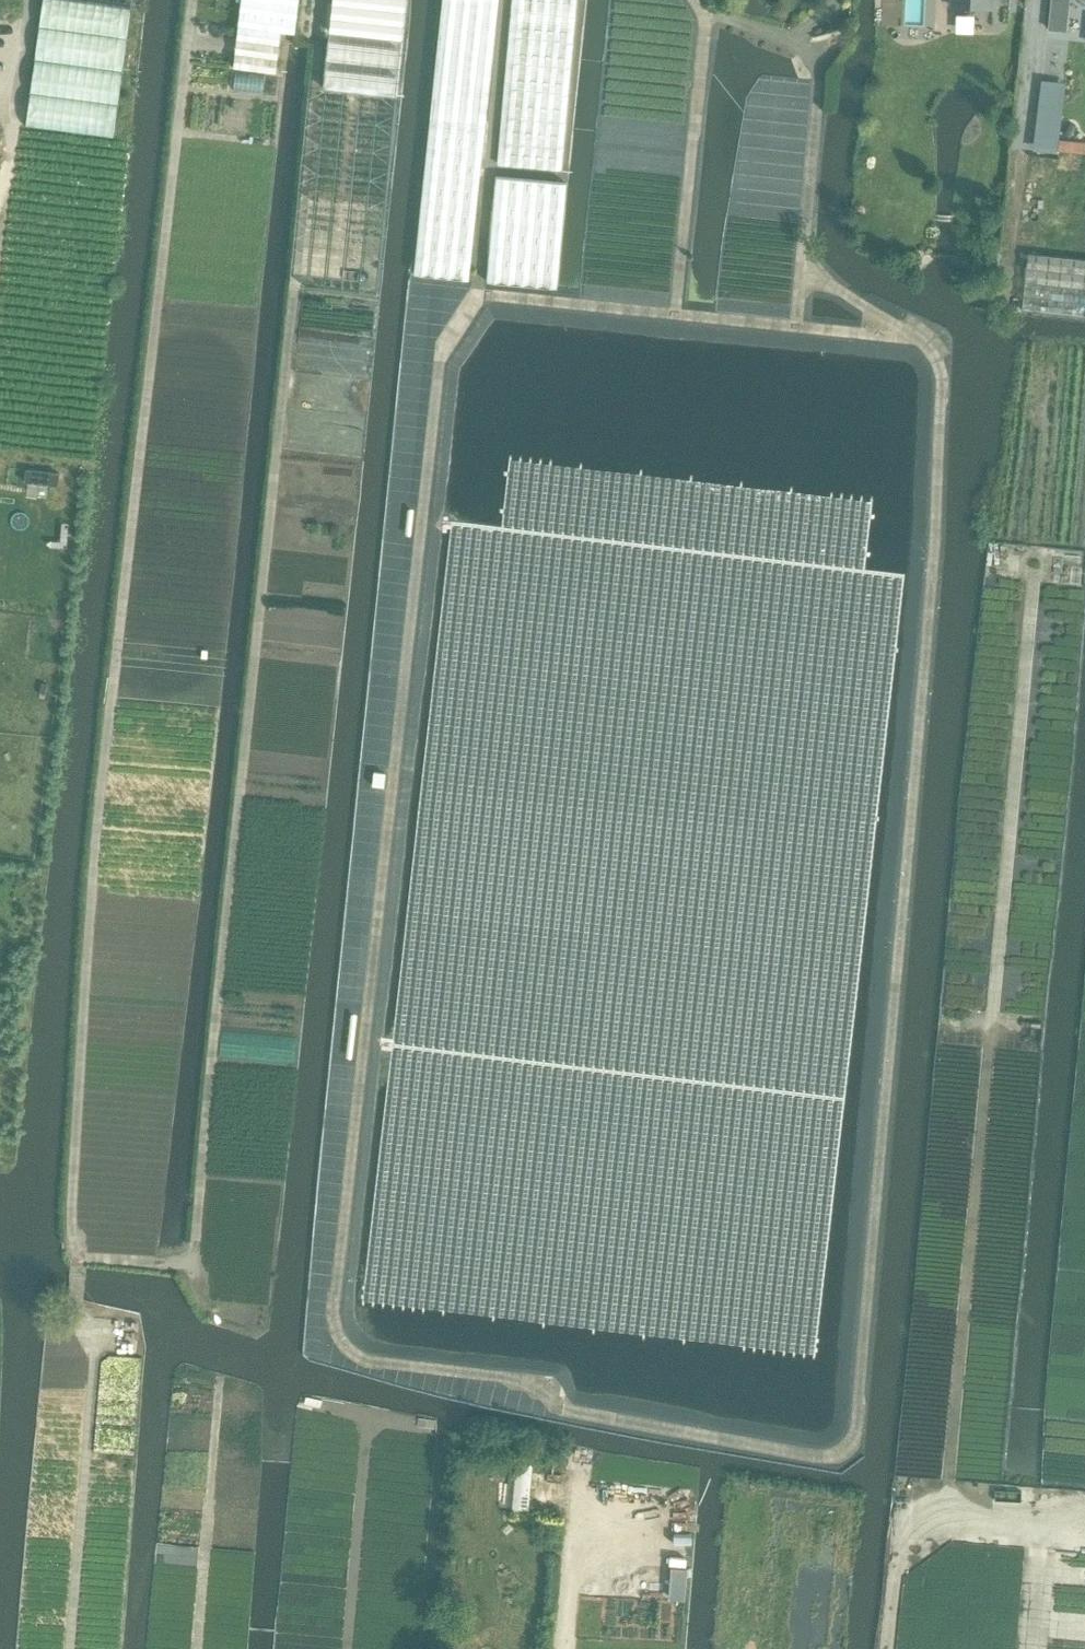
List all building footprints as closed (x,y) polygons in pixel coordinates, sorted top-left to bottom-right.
[(234,67),(275,72),(280,30),(294,32),(298,0),(243,0),(234,67)] [(323,88),(394,95),(404,0),(332,0),(323,88)] [(414,273),(468,279),(498,0),(444,0),(414,273)] [(497,165),(563,171),(577,0),(512,0),(497,165)] [(892,17),(934,19),(935,0),(893,0),(892,17)] [(1057,149),(1084,152),(1084,143),(1058,140),(1057,149)] [(487,280),(552,286),(557,287),(567,183),(497,177),(487,280)] [(1028,254),(1022,310),(1084,317),(1084,261),(1028,254)] [(373,772),(371,786),(383,787),(384,773),(373,772)] [(527,1508),(531,1459),(515,1457),(511,1506),(527,1508)]
